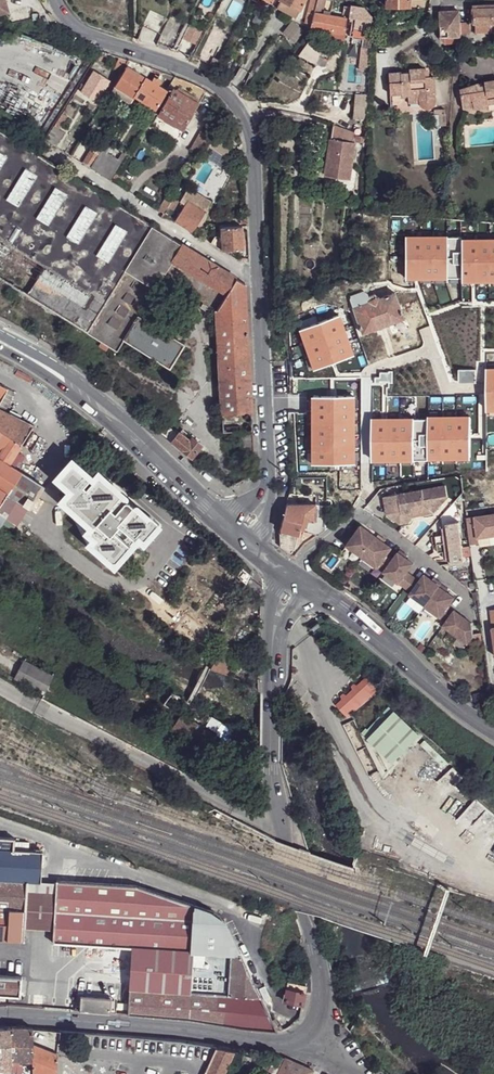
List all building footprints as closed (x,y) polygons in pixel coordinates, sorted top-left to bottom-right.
[(283,0),(278,0),(274,6),(293,16),(299,8),(283,0)] [(313,13),(313,11),(317,0),(310,0),(307,11),(313,13)] [(313,11),(319,13),(324,0),(317,0),(313,11)] [(328,15),(329,11),(331,0),(324,0),(319,13),(328,15)] [(364,7),(349,4),(349,6),(348,14),(347,16),(349,17),(353,18),(351,28),(367,31),(370,16),(364,7)] [(470,8),(471,23),(473,23),(493,23),(493,5),(474,6),(474,8),(473,9),(470,8)] [(313,13),(307,11),(305,11),(302,21),(310,23),(313,13)] [(345,19),(328,15),(319,13),(313,11),(313,13),(310,23),(309,26),(336,33),(343,34),(345,19)] [(437,11),(437,36),(457,35),(467,35),(467,23),(457,23),(457,11),(437,11)] [(292,21),(283,32),(295,41),(304,30),(292,21)] [(473,23),(473,31),(493,31),(493,23),(473,23)] [(351,28),(350,35),(361,37),(366,38),(367,31),(351,28)] [(196,48),(217,60),(224,47),(203,35),(196,48)] [(368,61),(370,39),(366,38),(361,37),(358,60),(357,66),(368,67),(368,61)] [(325,61),(329,54),(322,49),(321,49),(317,56),(320,58),(325,61)] [(125,59),(119,57),(113,69),(120,71),(125,59)] [(114,87),(133,98),(133,96),(145,78),(151,68),(130,60),(114,87)] [(386,70),(388,93),(400,91),(400,95),(407,95),(407,101),(417,101),(417,102),(420,106),(424,107),(428,107),(432,105),(434,101),(434,96),(432,74),(427,75),(423,75),(423,68),(423,65),(408,67),(408,70),(399,70),(398,69),(386,70)] [(110,81),(93,70),(80,92),(96,102),(110,81)] [(174,78),(162,74),(158,79),(169,87),(169,86),(174,78)] [(174,78),(169,86),(172,88),(197,102),(204,90),(198,86),(174,77),(174,78)] [(482,79),(482,83),(484,93),(493,92),(493,77),(482,79)] [(133,96),(155,109),(166,92),(156,86),(159,81),(155,79),(154,79),(152,78),(150,82),(145,78),(133,96)] [(484,93),(482,83),(477,84),(476,81),(457,86),(459,101),(470,99),(471,105),(472,107),(485,106),(486,103),(493,101),(493,92),(484,93)] [(111,91),(130,103),(133,98),(114,87),(111,91)] [(183,130),(197,102),(172,88),(157,116),(183,130)] [(355,94),(351,118),(359,119),(366,119),(367,94),(355,94)] [(470,99),(459,101),(460,107),(471,105),(470,99)] [(61,125),(57,122),(44,140),(54,146),(63,133),(58,130),(61,125)] [(328,139),(352,144),(353,140),(354,135),(354,134),(331,124),(328,139)] [(210,137),(200,131),(189,148),(199,154),(202,150),(205,145),(206,144),(210,137)] [(115,350),(122,339),(121,338),(136,315),(138,316),(139,313),(153,290),(162,276),(215,310),(224,295),(171,261),(181,246),(33,153),(0,132),(0,279),(115,350)] [(219,143),(210,137),(206,144),(205,145),(225,158),(230,150),(219,143)] [(346,178),(352,144),(328,139),(322,175),(346,178)] [(106,142),(100,152),(117,162),(123,152),(106,142)] [(97,156),(91,150),(82,163),(90,168),(97,156)] [(117,162),(100,152),(97,156),(90,168),(107,178),(117,162)] [(172,199),(177,202),(183,191),(178,189),(172,199)] [(185,189),(180,198),(186,201),(204,212),(208,204),(185,189)] [(172,199),(165,195),(156,210),(163,214),(163,213),(165,211),(166,208),(172,199)] [(163,213),(163,214),(174,221),(183,206),(172,199),(166,208),(165,211),(163,213)] [(183,206),(174,221),(191,232),(195,226),(204,212),(186,201),(183,206)] [(204,212),(195,226),(197,228),(206,213),(204,212)] [(359,214),(350,213),(349,222),(358,223),(359,214)] [(374,215),(360,214),(360,222),(373,223),(374,215)] [(474,220),(474,235),(486,235),(487,235),(488,228),(488,221),(474,220)] [(241,227),(220,228),(221,233),(221,251),(242,250),(241,227)] [(213,235),(209,243),(221,251),(221,233),(213,235)] [(485,247),(486,235),(474,235),(473,246),(485,247)] [(235,279),(181,246),(171,261),(224,295),(235,279)] [(220,412),(250,410),(243,284),(235,279),(224,295),(215,310),(220,412)] [(161,294),(153,290),(139,313),(147,317),(161,294)] [(347,300),(350,309),(360,305),(359,303),(362,302),(362,301),(360,295),(356,293),(348,296),(347,300)] [(400,319),(391,294),(374,300),(363,304),(360,305),(350,309),(360,335),(400,319)] [(167,367),(182,344),(138,316),(136,315),(121,338),(122,339),(167,367)] [(454,382),(428,387),(434,420),(460,415),(454,382)] [(4,411),(13,391),(7,389),(0,403),(0,408),(4,411)] [(355,463),(357,397),(307,398),(311,465),(355,463)] [(10,413),(22,419),(28,407),(16,401),(10,413)] [(48,483),(17,466),(19,451),(32,424),(22,419),(10,413),(4,411),(0,408),(0,488),(7,493),(29,507),(48,483)] [(251,429),(250,410),(220,412),(221,431),(238,430),(251,429)] [(158,431),(170,440),(175,434),(164,425),(158,431)] [(179,429),(176,432),(187,441),(190,437),(179,429)] [(252,454),(251,429),(238,430),(239,455),(252,454)] [(198,443),(190,437),(187,441),(176,432),(175,434),(170,440),(189,456),(193,448),(198,443)] [(198,443),(193,448),(198,452),(201,447),(198,443)] [(142,544),(165,519),(98,460),(93,465),(73,447),(52,470),(66,482),(56,493),(92,525),(82,537),(114,564),(136,539),(142,544)] [(493,452),(493,457),(482,457),(481,477),(493,478),(493,452)] [(465,459),(465,477),(480,477),(480,459),(465,459)] [(443,487),(382,497),(384,514),(398,525),(405,524),(409,517),(408,512),(426,509),(430,514),(445,498),(443,487)] [(323,502),(285,503),(278,529),(278,544),(289,554),(293,550),(296,534),(297,530),(299,521),(303,522),(301,530),(305,532),(305,530),(312,535),(321,529),(321,524),(323,502)] [(466,517),(467,531),(475,530),(476,537),(477,537),(493,535),(493,513),(466,517)] [(440,534),(434,535),(437,552),(441,551),(442,557),(445,559),(449,559),(450,563),(462,562),(458,521),(445,523),(446,527),(442,527),(439,530),(440,534)] [(367,533),(358,527),(344,546),(359,557),(360,555),(372,540),(365,535),(367,533)] [(475,530),(467,531),(469,544),(478,543),(477,537),(476,537),(475,530)] [(360,555),(359,557),(375,568),(383,557),(387,551),(380,545),(381,543),(383,541),(375,535),(374,538),(372,540),(360,555)] [(405,556),(397,551),(389,561),(381,573),(396,584),(405,573),(409,567),(401,561),(403,558),(404,557),(405,556)] [(389,561),(383,557),(375,568),(381,573),(389,561)] [(401,561),(409,567),(411,564),(403,558),(401,561)] [(221,565),(217,570),(230,579),(233,573),(221,565)] [(238,580),(244,586),(250,575),(242,568),(237,574),(240,578),(238,580)] [(472,571),(452,576),(464,587),(466,589),(473,581),(472,571)] [(405,573),(396,584),(402,589),(410,577),(405,573)] [(410,577),(402,589),(409,593),(417,582),(410,577)] [(407,595),(422,606),(438,584),(439,583),(432,578),(430,581),(428,583),(420,577),(417,582),(409,593),(407,595)] [(446,590),(438,584),(422,606),(422,607),(438,619),(447,607),(452,601),(444,595),(445,593),(444,592),(446,590)] [(447,607),(438,619),(443,623),(452,611),(447,607)] [(458,616),(452,611),(443,623),(440,626),(465,644),(470,637),(469,627),(457,618),(458,616)] [(457,618),(469,627),(468,623),(458,616),(457,618)] [(471,629),(473,640),(480,639),(479,628),(471,629)] [(24,659),(14,679),(44,694),(54,675),(24,659)] [(211,668),(207,666),(187,703),(191,706),(211,668)] [(375,691),(363,677),(335,702),(346,715),(375,691)] [(389,702),(361,730),(390,759),(418,732),(389,702)] [(211,718),(206,726),(216,732),(215,734),(225,740),(231,730),(211,718)] [(20,942),(22,942),(22,929),(26,881),(39,883),(41,851),(12,849),(13,838),(0,837),(0,940),(20,942)] [(39,883),(26,881),(22,929),(51,931),(50,943),(52,943),(130,948),(229,954),(241,955),(224,920),(212,911),(135,886),(56,880),(55,884),(39,883)] [(18,977),(20,942),(0,940),(0,976),(18,977)] [(130,948),(127,987),(226,994),(229,954),(130,948)] [(229,954),(226,994),(261,996),(241,955),(229,954)] [(18,999),(19,977),(18,977),(0,976),(0,997),(18,999)] [(288,982),(286,990),(304,994),(306,986),(288,982)] [(277,1030),(261,996),(226,994),(127,987),(127,993),(125,1014),(179,1018),(241,1028),(277,1030)] [(302,1005),(304,994),(286,990),(284,1001),(302,1005)] [(31,1005),(41,1006),(41,996),(32,996),(31,1005)] [(79,996),(77,1011),(108,1013),(108,998),(79,996)] [(11,1047),(11,1026),(0,1028),(0,1048),(11,1047)] [(33,1028),(11,1026),(11,1047),(11,1053),(12,1059),(21,1059),(21,1060),(33,1060),(33,1043),(33,1039),(33,1028)] [(57,1045),(57,1030),(43,1029),(43,1044),(57,1045)] [(33,1043),(33,1060),(33,1064),(34,1072),(39,1073),(56,1073),(58,1054),(33,1043)] [(216,1045),(204,1073),(223,1073),(225,1069),(227,1064),(235,1048),(216,1045)] [(0,1053),(0,1069),(11,1069),(12,1069),(12,1064),(12,1059),(11,1053),(0,1053)] [(252,1055),(244,1053),(241,1061),(250,1063),(252,1055)] [(275,1055),(265,1053),(263,1060),(255,1057),(253,1064),(268,1068),(275,1055)] [(280,1056),(275,1055),(268,1068),(273,1071),(280,1056)] [(286,1058),(277,1073),(310,1073),(313,1069),(286,1058)] [(234,1067),(227,1064),(225,1069),(231,1072),(234,1067)]
